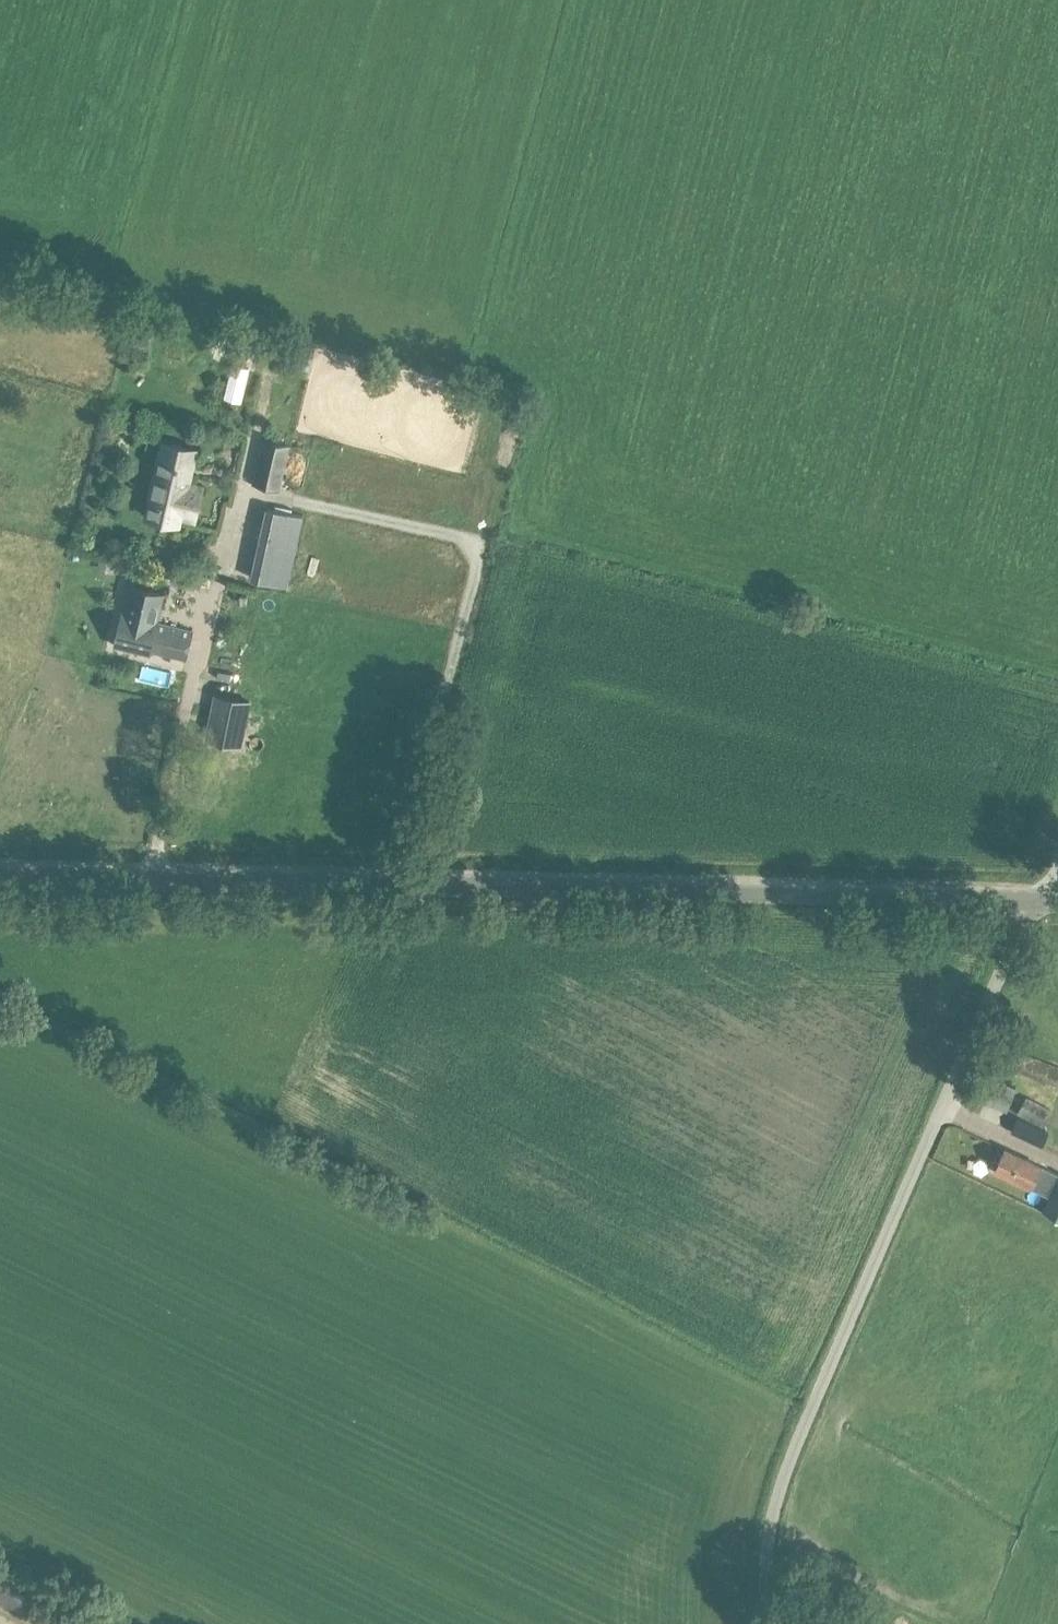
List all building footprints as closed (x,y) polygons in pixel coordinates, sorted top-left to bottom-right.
[(263,440),(253,484),(281,491),(291,446),(263,440)] [(195,525),(204,484),(187,480),(194,450),(164,444),(149,517),(178,523),(178,521),(195,525)] [(296,556),(255,548),(249,579),(289,588),(296,556)] [(131,587),(125,611),(124,611),(116,646),(150,654),(150,652),(186,660),(193,630),(158,622),(164,595),(131,587)] [(250,701),(218,694),(208,739),(240,746),(250,701)] [(1057,1086),(1057,1067),(1001,1045),(994,1062),(1057,1086)] [(993,1117),(1007,1082),(985,1073),(971,1109),(993,1117)] [(1053,1110),(1044,1106),(1027,1097),(1017,1114),(1045,1128),(1053,1110)] [(1011,1133),(1042,1148),(1051,1132),(1019,1118),(1011,1133)] [(1040,1167),(1005,1150),(995,1172),(1030,1188),(1050,1196),(1043,1211),(1057,1218),(1057,1174),(1040,1166),(1040,1167)] [(89,1610),(83,1623),(122,1623),(89,1610)]
